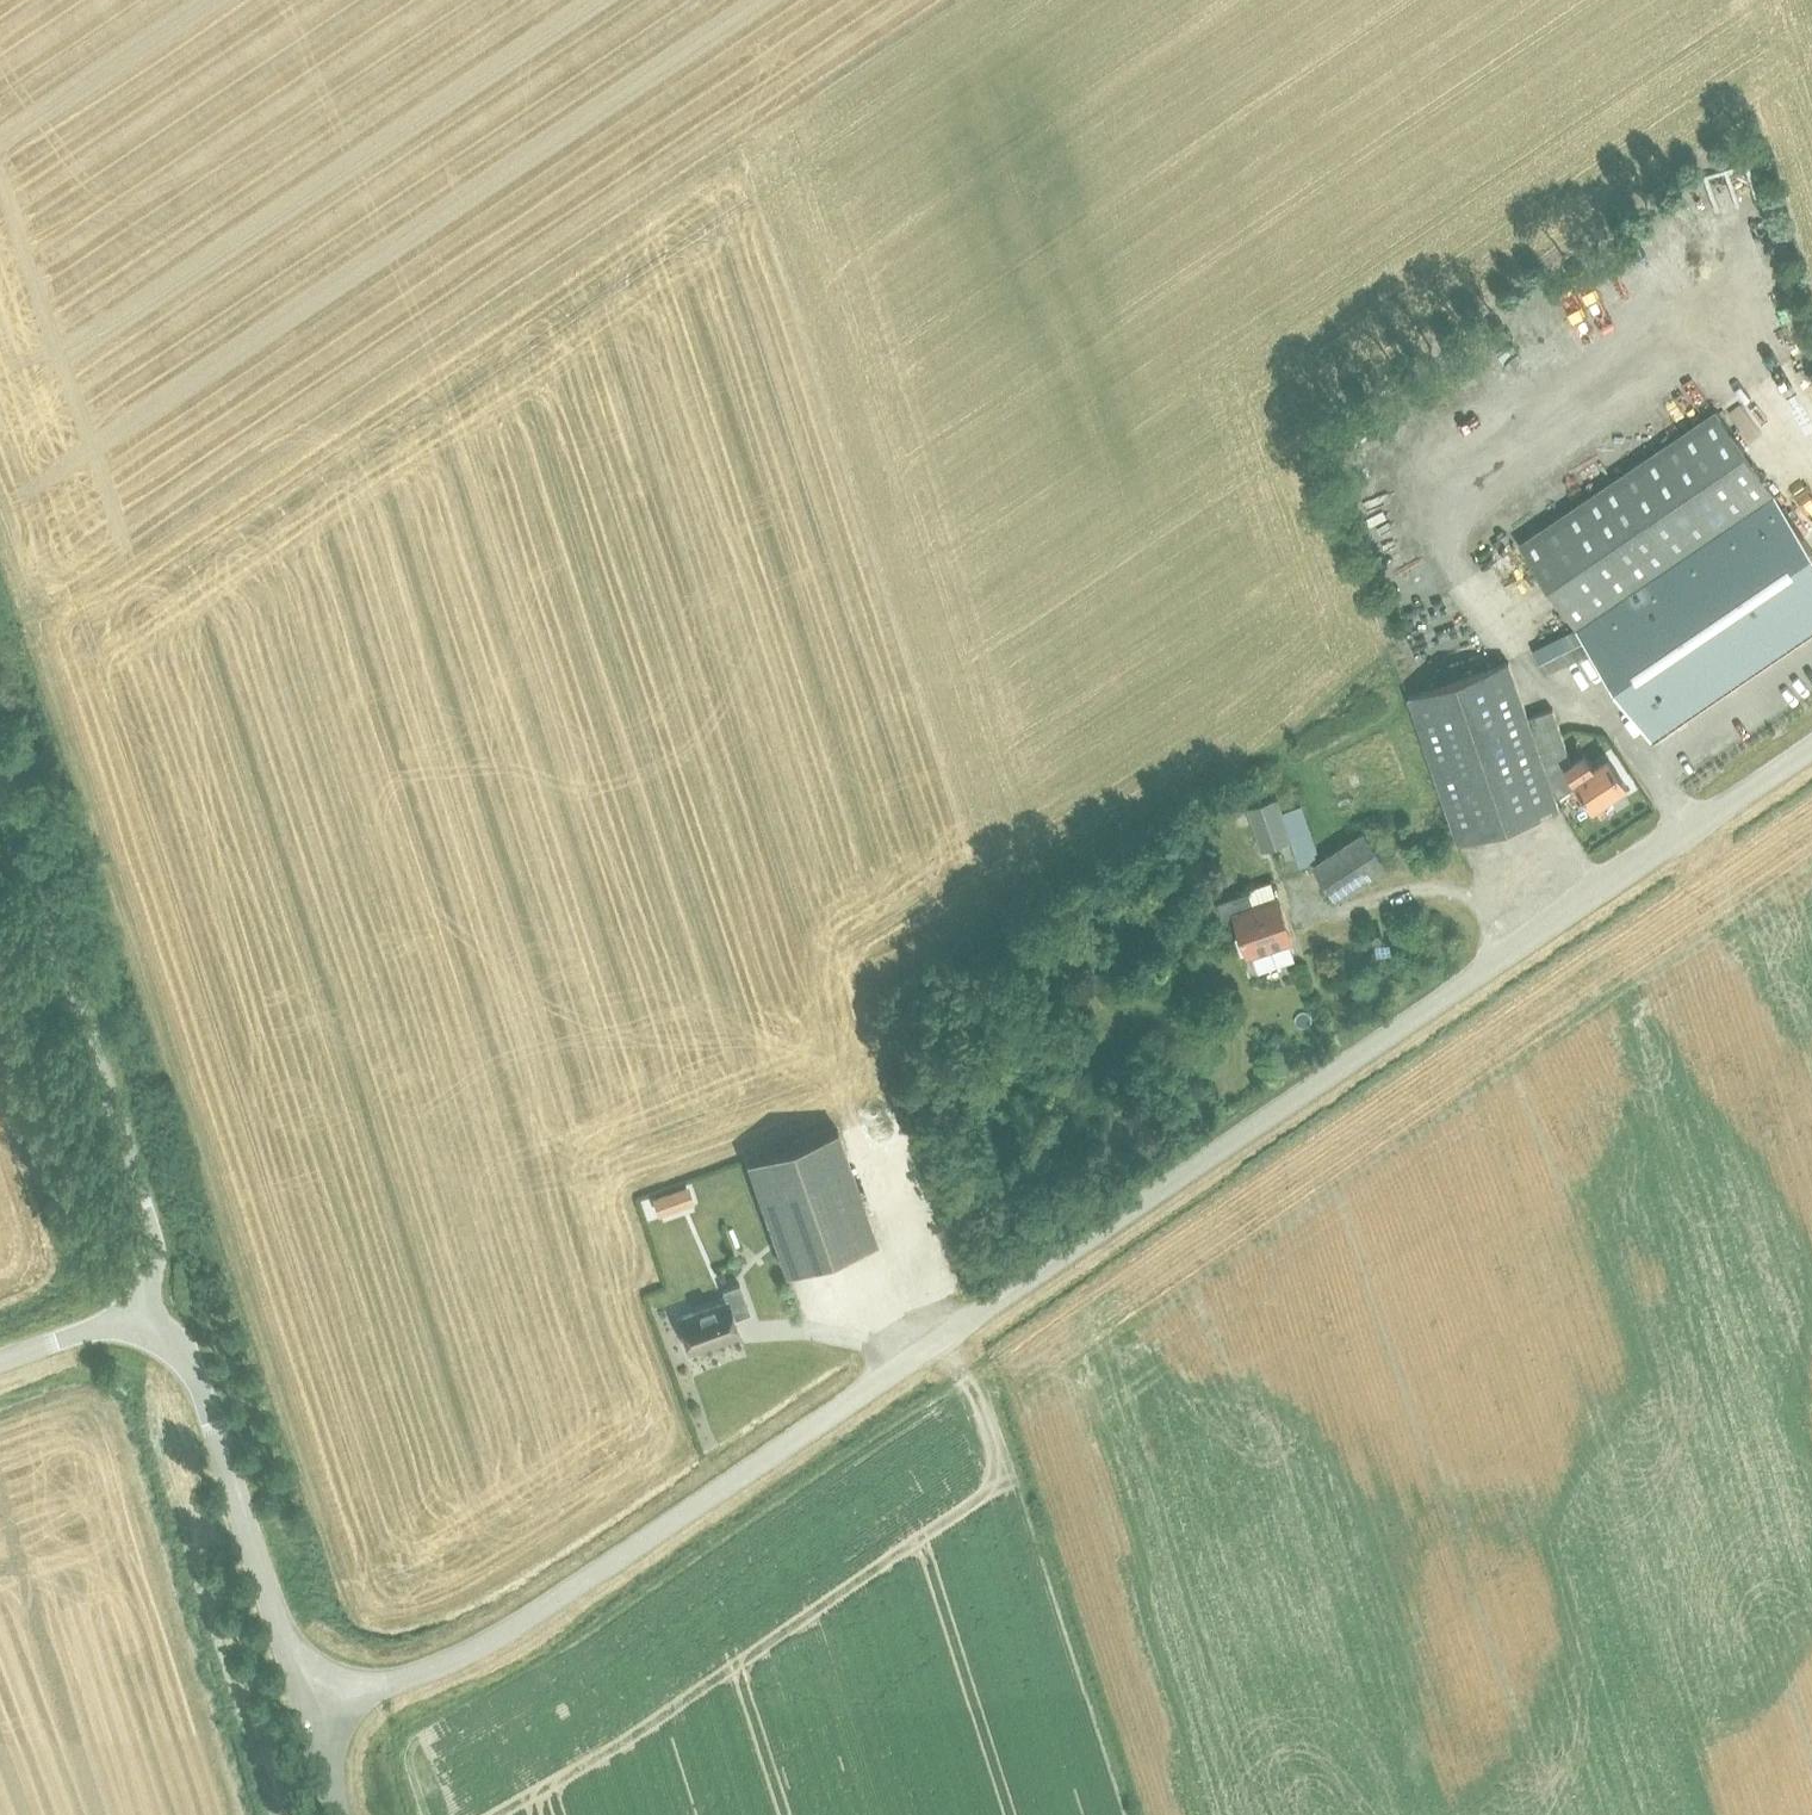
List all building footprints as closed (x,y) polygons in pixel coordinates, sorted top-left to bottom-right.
[(1594,652),(1653,739),(1811,631),(1811,549),(1716,409),(1520,543),(1578,629),(1535,650),(1547,674),(1594,652)] [(1528,718),(1527,713),(1509,659),(1408,693),(1457,840),(1559,806),(1557,799),(1576,787),(1590,808),(1625,785),(1607,757),(1596,764),(1586,749),(1571,760),(1553,709),(1528,718)] [(1281,810),(1298,864),(1315,858),(1298,804),(1281,810)] [(1335,897),(1384,863),(1363,833),(1314,866),(1335,897)] [(1289,936),(1276,897),(1255,904),(1249,888),(1216,899),(1222,917),(1235,912),(1248,951),(1251,950),(1257,965),(1292,953),(1287,937),(1289,936)] [(837,1128),(747,1159),(787,1272),(877,1240),(837,1128)] [(739,1282),(722,1288),(726,1299),(677,1317),(689,1351),(740,1333),(734,1317),(750,1311),(739,1282)]
